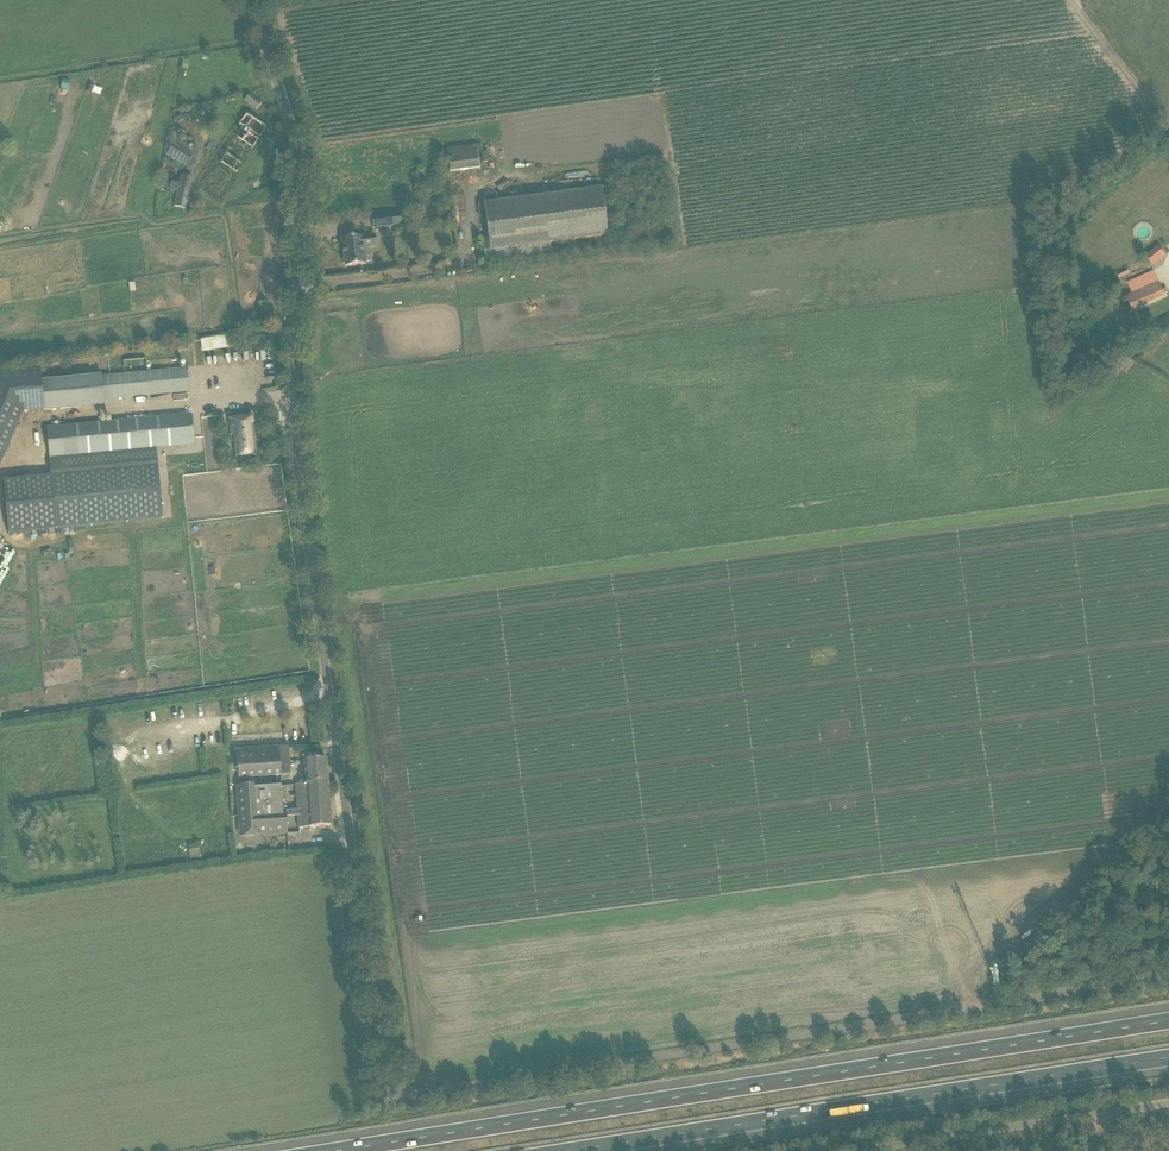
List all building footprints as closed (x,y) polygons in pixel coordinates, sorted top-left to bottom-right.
[(250,94),(245,99),(257,109),(261,103),(250,94)] [(266,127),(246,114),(200,184),(220,197),(266,127)] [(167,154),(187,166),(196,150),(176,139),(167,154)] [(478,168),(475,144),(447,148),(450,171),(478,168)] [(426,171),(414,173),(415,186),(427,184),(426,171)] [(181,174),(173,206),(186,209),(193,177),(181,174)] [(489,238),(482,239),(485,264),(551,255),(549,243),(615,235),(609,187),(484,203),(489,238)] [(402,213),(372,218),(373,228),(403,224),(402,213)] [(372,262),(370,247),(377,246),(375,235),(362,237),(362,236),(342,239),(344,257),(342,258),(343,263),(345,264),(345,266),(366,263),(366,262),(372,262)] [(1159,246),(1154,250),(1161,259),(1165,255),(1159,246)] [(1148,259),(1144,262),(1149,268),(1153,265),(1148,259)] [(1165,296),(1153,269),(1142,274),(1148,286),(1126,295),(1133,310),(1165,296)] [(203,350),(237,347),(236,334),(201,337),(203,350)] [(19,422),(25,407),(44,406),(41,381),(40,365),(0,369),(0,414),(19,422)] [(186,368),(115,376),(102,377),(102,376),(41,381),(44,406),(44,410),(116,404),(116,398),(188,391),(186,368)] [(4,456),(19,422),(0,414),(0,455),(4,456)] [(52,476),(5,481),(10,534),(58,529),(162,519),(156,447),(194,443),(191,414),(86,425),(48,429),(51,458),(52,476)] [(252,415),(229,418),(234,457),(256,454),(252,415)] [(328,782),(306,783),(296,784),(297,809),(282,810),(281,786),(266,787),(265,776),(281,775),(279,746),(236,749),(238,778),(259,776),(260,787),(240,788),(243,833),(284,830),(283,816),(298,815),(298,827),(331,825),(328,782)] [(328,782),(326,759),(304,760),(306,783),(328,782)] [(191,858),(202,857),(200,842),(190,844),(191,858)]
